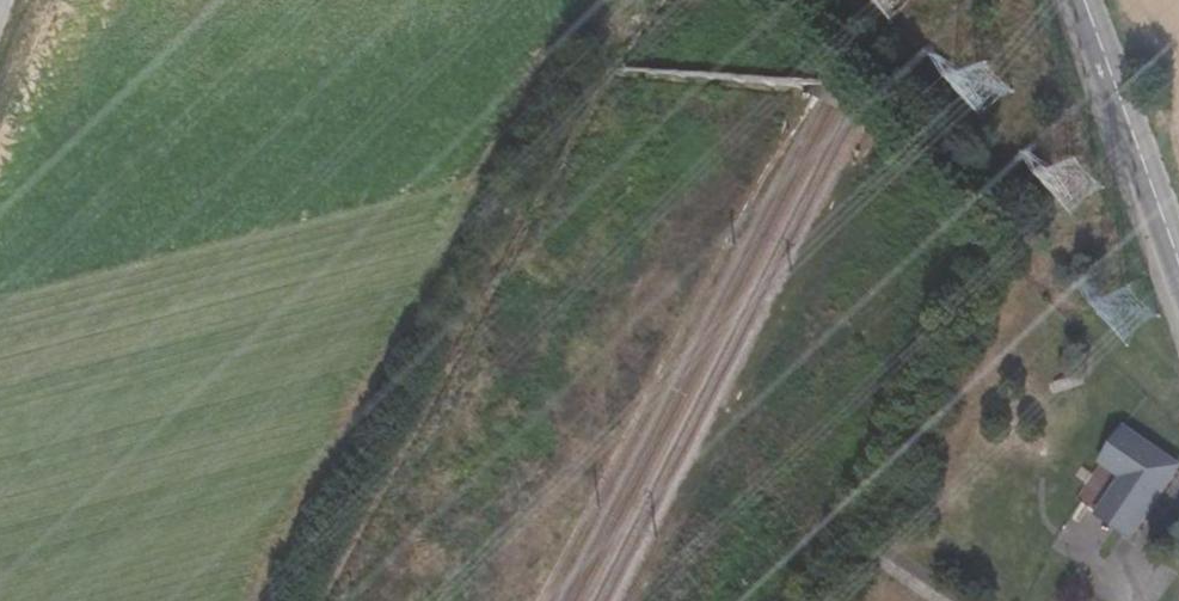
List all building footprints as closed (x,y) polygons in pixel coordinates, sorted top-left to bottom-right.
[(1080,449),(1097,461),(1073,497),(1083,503),(1108,517),(1154,451),(1101,417),(1080,449)]
